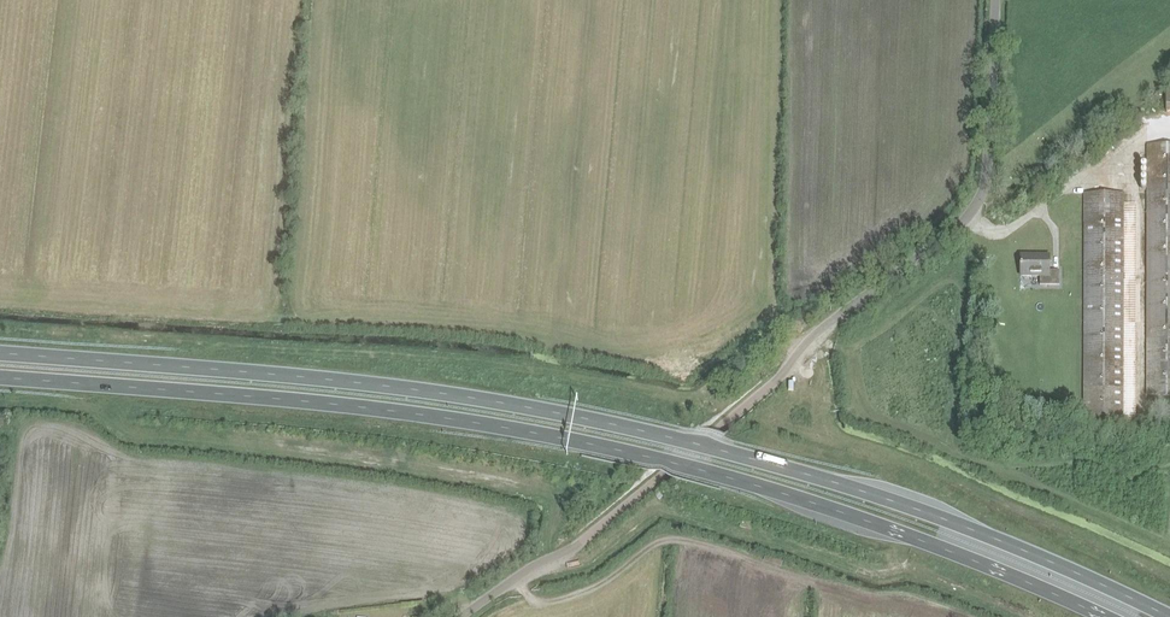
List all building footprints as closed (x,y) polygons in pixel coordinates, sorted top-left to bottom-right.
[(1146,144),(1146,270),(1146,394),(1169,394),(1169,144),(1146,144)] [(1122,421),(1122,270),(1122,193),(1084,194),(1084,270),(1084,421),(1122,421)] [(1049,272),(1049,270),(1049,257),(1019,257),(1019,270),(1019,276),(1038,276),(1038,285),(1058,285),(1058,272),(1049,272)]
